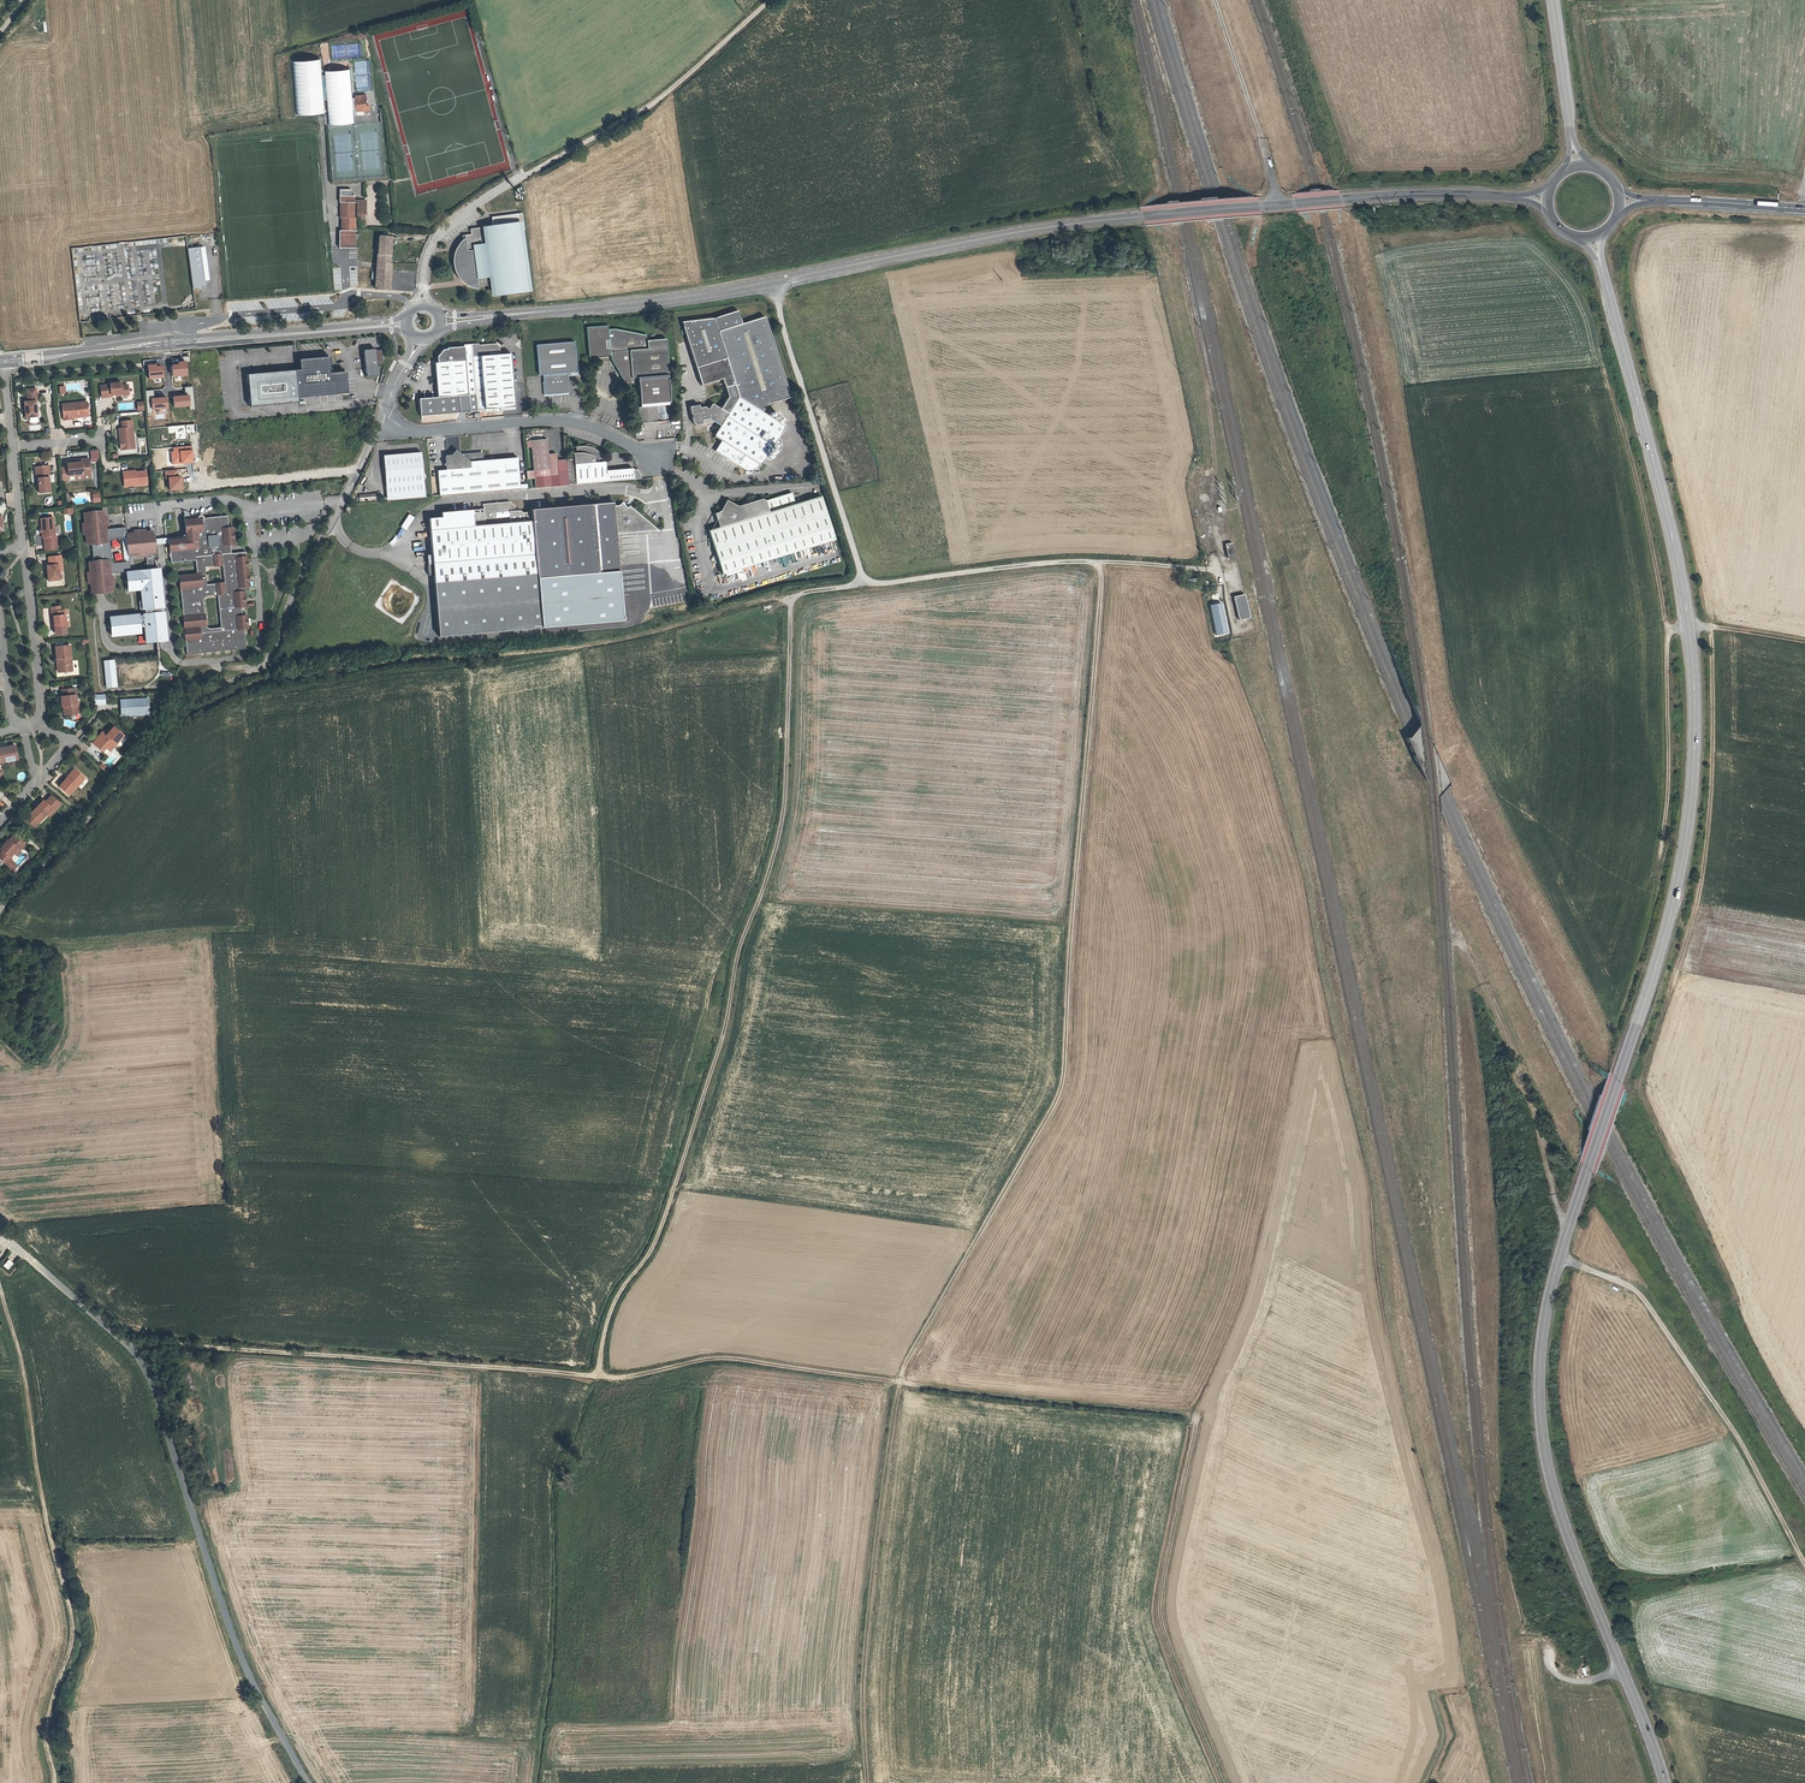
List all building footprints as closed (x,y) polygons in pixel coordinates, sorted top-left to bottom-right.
[(316,57),(288,59),(293,112),(321,110),(316,57)] [(349,67),(322,69),(326,122),(353,120),(349,67)] [(364,92),(354,94),(355,108),(361,108),(361,103),(365,103),(364,92)] [(351,249),(350,219),(349,219),(348,198),(339,198),(339,204),(338,219),(337,219),(336,231),(339,231),(339,239),(334,239),(334,249),(351,249)] [(526,292),(516,218),(491,222),(492,230),(470,232),(471,238),(463,240),(464,249),(466,248),(467,256),(454,257),(456,281),(471,279),(472,292),(477,291),(492,289),(493,297),(526,292)] [(453,231),(443,236),(446,243),(456,238),(453,231)] [(378,237),(374,289),(387,290),(390,237),(387,237),(378,237)] [(194,289),(206,287),(201,247),(189,248),(194,289)] [(464,249),(459,249),(454,257),(467,256),(466,248),(464,249)] [(462,286),(462,287),(465,288),(466,289),(470,291),(472,292),(471,279),(456,281),(458,283),(462,286)] [(737,391),(718,331),(741,323),(737,310),(714,318),(681,322),(701,386),(722,379),(725,388),(729,386),(731,393),(737,391)] [(761,413),(766,404),(789,397),(764,316),(741,323),(718,331),(737,391),(731,393),(728,399),(720,411),(713,406),(711,409),(706,409),(706,408),(701,409),(700,406),(692,408),(695,426),(703,425),(703,422),(709,421),(719,427),(714,435),(720,440),(715,449),(743,469),(746,470),(748,470),(751,470),(755,468),(757,467),(759,465),(784,427),(761,413)] [(668,416),(658,336),(640,338),(640,335),(613,331),(605,331),(605,328),(584,330),(587,357),(608,355),(608,357),(619,381),(632,379),(637,421),(668,416)] [(471,339),(471,346),(466,346),(466,348),(447,350),(447,352),(441,352),(438,357),(439,364),(435,365),(438,398),(419,400),(421,417),(461,413),(459,396),(475,394),(476,404),(514,400),(512,377),(509,347),(499,348),(498,342),(495,339),(495,338),(479,340),(478,338),(471,339)] [(571,343),(536,345),(537,380),(544,379),(545,395),(569,394),(568,378),(574,378),(575,378),(574,343),(571,343)] [(378,350),(365,351),(369,378),(381,377),(378,350)] [(348,393),(346,372),(330,373),(329,370),(331,370),(330,357),(299,359),(300,370),(296,370),(298,398),(348,393)] [(298,398),(296,370),(270,372),(271,376),(267,376),(267,373),(247,374),(250,407),(298,403),(298,398)] [(109,386),(100,386),(101,399),(110,398),(110,396),(116,395),(121,395),(121,396),(128,396),(128,386),(121,387),(121,384),(109,385),(109,386)] [(27,403),(23,403),(25,420),(37,418),(35,403),(37,402),(36,390),(26,391),(27,403)] [(788,417),(792,416),(787,399),(784,400),(788,417)] [(86,403),(61,406),(63,421),(72,420),(72,419),(88,417),(86,403)] [(118,430),(119,441),(122,440),(123,451),(134,450),(132,422),(122,423),(122,430),(118,430)] [(548,440),(531,441),(533,471),(526,471),(527,479),(558,477),(556,454),(549,455),(548,440)] [(587,448),(582,448),(580,448),(577,449),(578,459),(567,460),(569,485),(586,484),(607,482),(641,479),(640,475),(639,471),(635,471),(635,468),(606,471),(605,463),(602,463),(601,460),(605,459),(603,456),(598,453),(595,451),(592,450),(589,449),(587,448)] [(98,450),(89,451),(91,462),(99,461),(98,450)] [(453,458),(444,459),(445,472),(437,472),(439,497),(512,490),(527,489),(527,484),(521,485),(519,460),(509,461),(483,463),(482,459),(477,456),(465,457),(458,451),(453,458)] [(420,454),(382,458),(385,501),(424,498),(420,454)] [(74,463),(66,464),(68,476),(75,475),(90,474),(89,462),(74,463)] [(37,481),(39,492),(50,491),(48,472),(47,469),(48,469),(49,469),(49,464),(34,466),(35,471),(36,471),(37,481)] [(128,471),(123,471),(124,486),(147,484),(146,471),(128,472),(128,471)] [(761,506),(740,512),(737,516),(726,511),(724,517),(717,526),(719,533),(711,535),(724,577),(742,571),(837,543),(823,500),(797,508),(795,502),(789,499),(763,507),(761,506)] [(483,509),(441,512),(441,517),(428,518),(430,546),(517,536),(514,508),(508,503),(482,504),(483,509)] [(537,578),(619,572),(619,567),(617,567),(614,536),(658,533),(632,511),(631,513),(621,504),(619,506),(613,506),(612,504),(531,510),(531,512),(523,512),(520,510),(517,511),(514,508),(517,536),(522,576),(536,575),(537,578)] [(103,510),(81,513),(82,522),(80,522),(81,534),(83,534),(84,542),(90,542),(92,561),(87,562),(88,571),(85,571),(87,583),(89,583),(90,595),(101,594),(113,592),(112,588),(114,587),(113,577),(111,577),(111,576),(126,573),(129,573),(128,560),(135,559),(136,562),(146,560),(146,558),(153,557),(152,548),(152,542),(151,535),(143,536),(143,534),(133,535),(133,537),(125,538),(124,524),(105,526),(105,525),(107,525),(106,514),(104,515),(103,510)] [(174,578),(179,629),(182,628),(182,631),(180,631),(182,656),(243,650),(241,630),(245,630),(243,617),(239,617),(238,608),(242,608),(241,595),(239,596),(239,593),(246,593),(247,591),(244,555),(241,553),(229,554),(228,545),(230,545),(231,544),(230,530),(229,529),(226,529),(225,517),(201,519),(201,518),(200,517),(199,517),(197,516),(196,517),(195,518),(195,520),(186,520),(185,515),(179,515),(181,534),(182,539),(169,541),(170,550),(165,551),(166,564),(190,562),(192,576),(174,578)] [(53,518),(40,520),(42,530),(42,533),(42,539),(43,538),(44,544),(57,542),(56,537),(55,537),(53,518)] [(152,548),(164,541),(169,541),(182,539),(181,534),(169,535),(152,542),(152,548)] [(517,536),(430,546),(431,556),(432,564),(427,564),(428,575),(433,575),(434,582),(522,576),(517,536)] [(57,542),(44,544),(45,551),(58,550),(57,542)] [(1232,544),(1225,545),(1228,559),(1235,557),(1232,544)] [(59,557),(46,558),(47,566),(44,567),(46,582),(57,581),(56,573),(58,573),(57,566),(60,566),(59,557)] [(147,615),(110,619),(112,638),(140,635),(140,628),(147,628),(148,641),(166,640),(163,615),(158,616),(157,605),(164,604),(161,570),(132,573),(129,573),(126,573),(128,596),(139,594),(140,610),(146,609),(147,615)] [(742,571),(724,577),(725,580),(743,575),(742,571)] [(522,576),(434,582),(438,636),(540,629),(537,578),(536,575),(522,576)] [(1244,594),(1234,597),(1239,619),(1250,617),(1244,594)] [(1228,632),(1221,603),(1210,605),(1216,634),(1228,632)] [(63,611),(50,612),(51,617),(52,617),(53,628),(65,626),(63,611)] [(69,646),(54,648),(55,660),(57,660),(58,673),(71,672),(69,646)] [(115,660),(104,660),(105,689),(117,688),(115,660)] [(75,688),(61,690),(62,696),(60,697),(61,702),(61,707),(63,707),(64,715),(77,714),(76,702),(75,688)] [(104,693),(93,693),(94,704),(105,703),(104,693)] [(147,699),(120,700),(120,703),(124,703),(124,707),(120,707),(120,714),(145,713),(145,706),(148,706),(147,699)] [(100,735),(92,743),(100,750),(103,747),(105,748),(109,752),(123,736),(113,727),(106,735),(103,739),(100,735)] [(17,760),(15,746),(0,749),(0,764),(17,760)] [(102,762),(99,765),(104,771),(108,768),(102,762)] [(74,768),(67,777),(68,778),(76,770),(74,768)] [(67,777),(59,786),(68,794),(76,785),(77,786),(85,778),(76,770),(68,778),(67,777)] [(17,774),(19,780),(26,778),(23,772),(17,774)] [(43,800),(30,814),(39,822),(47,815),(52,809),(54,812),(60,805),(51,796),(45,802),(43,800)] [(30,814),(25,819),(34,827),(39,822),(30,814)] [(0,853),(0,858),(7,863),(12,857),(11,855),(14,852),(18,847),(20,849),(26,843),(18,837),(17,838),(14,835),(10,839),(9,838),(0,848),(2,850),(0,853)] [(9,1258),(3,1265),(8,1269),(14,1263),(9,1258)]
